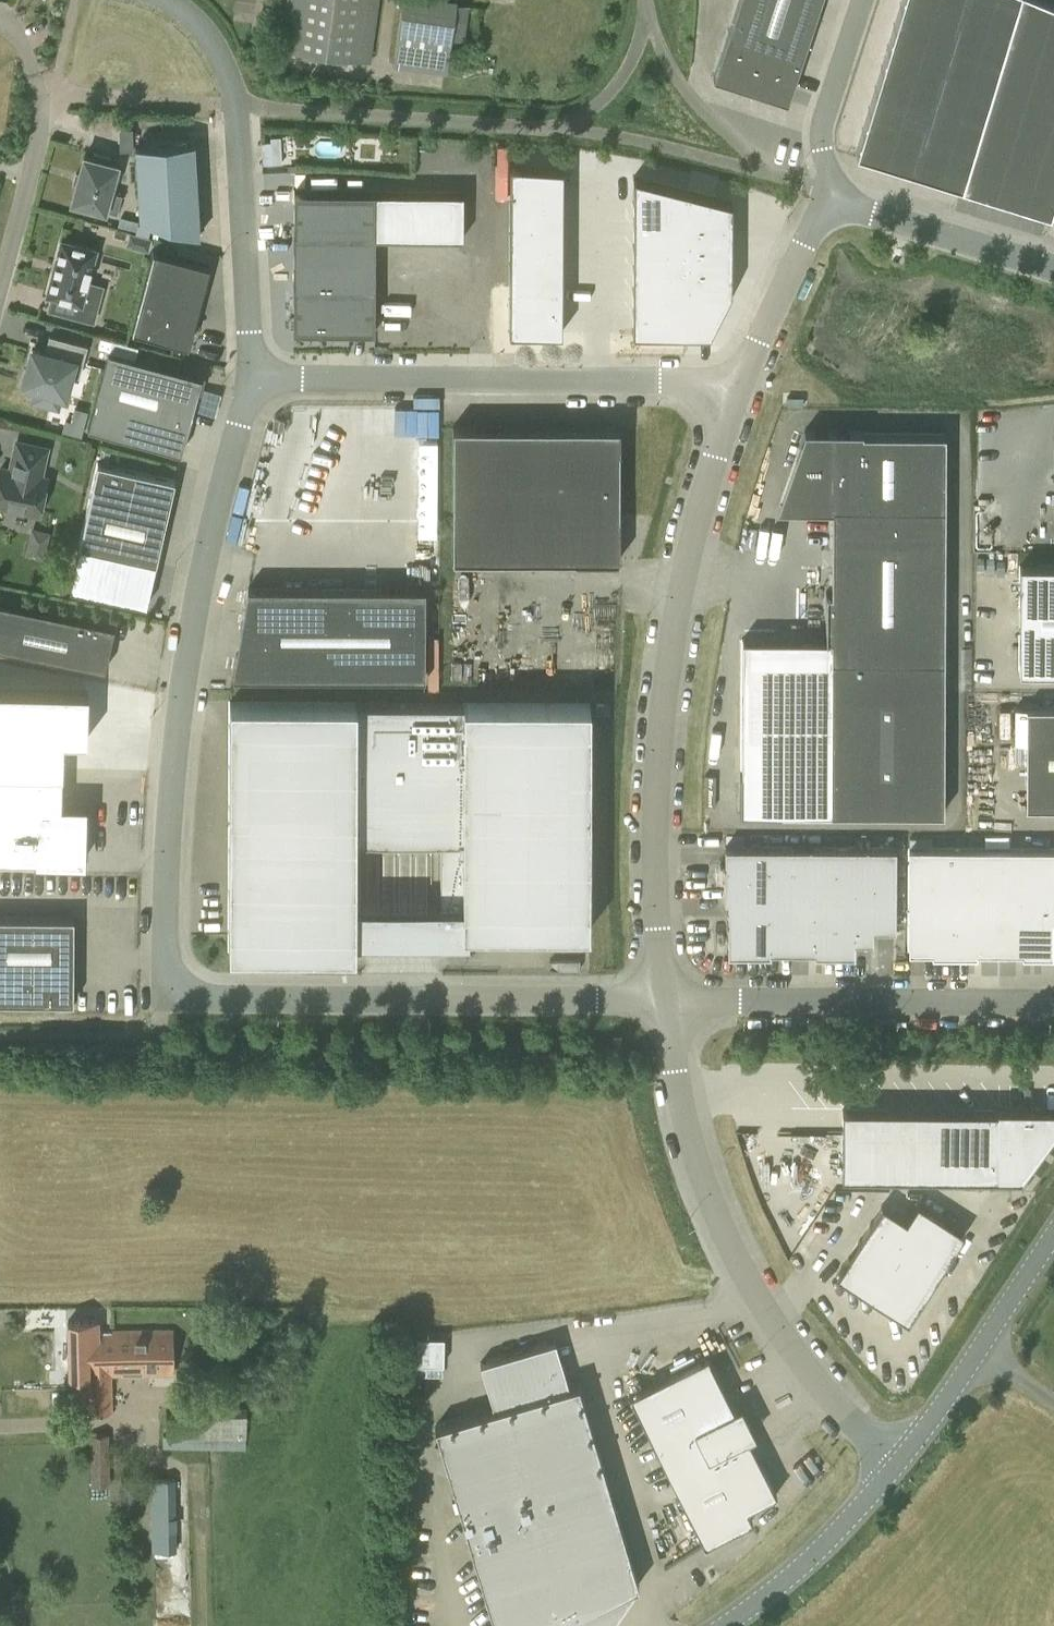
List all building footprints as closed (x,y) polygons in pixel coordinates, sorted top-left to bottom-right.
[(379,0),(287,0),(280,49),(370,62),(379,0)] [(445,70),(449,36),(464,38),(469,0),(403,0),(394,63),(445,70)] [(818,0),(739,0),(714,76),(785,99),(818,0)] [(856,150),(888,160),(947,178),(961,182),(1049,209),(1053,192),(1053,0),(901,0),(856,150)] [(199,234),(194,141),(135,145),(139,218),(199,234)] [(108,161),(109,156),(94,152),(93,157),(83,154),(71,200),(105,209),(117,212),(122,193),(110,190),(117,163),(108,161)] [(561,165),(509,161),(509,196),(560,197),(561,165)] [(680,184),(628,172),(628,218),(679,219),(680,184)] [(724,195),(680,184),(679,219),(724,219),(724,195)] [(294,192),(294,234),(375,235),(375,192),(294,192)] [(560,197),(509,196),(509,217),(560,217),(560,197)] [(560,217),(509,217),(508,238),(560,238),(560,217)] [(679,219),(628,218),(627,239),(679,240),(679,219)] [(724,219),(679,219),(679,240),(724,240),(724,219)] [(135,246),(138,233),(129,231),(126,244),(135,246)] [(375,287),(375,235),(294,234),(293,286),(375,287)] [(560,238),(508,238),(508,258),(559,259),(560,238)] [(92,319),(102,285),(87,281),(96,248),(61,239),(46,293),(80,302),(76,315),(92,319)] [(679,240),(627,239),(627,260),(679,260),(679,240)] [(724,240),(679,240),(679,260),(724,261),(724,240)] [(188,345),(209,265),(154,250),(132,330),(146,334),(188,345)] [(559,259),(508,258),(508,279),(559,280),(559,259)] [(679,260),(627,260),(627,281),(679,281),(679,260)] [(724,261),(679,260),(679,281),(724,282),(724,261)] [(559,280),(508,279),(508,300),(559,301),(559,280)] [(679,281),(627,281),(627,302),(678,302),(679,281)] [(724,282),(679,281),(678,302),(678,324),(702,325),(724,282)] [(374,331),(375,287),(293,286),(293,331),(374,331)] [(559,301),(508,300),(507,322),(559,323),(559,301)] [(678,302),(627,302),(626,324),(678,324),(678,302)] [(82,364),(87,346),(49,336),(44,353),(32,349),(22,384),(37,388),(33,401),(57,407),(60,394),(65,395),(74,362),(82,364)] [(181,452),(201,376),(108,351),(88,427),(181,452)] [(71,420),(65,419),(62,430),(81,435),(87,410),(75,407),(71,420)] [(372,409),(373,435),(440,433),(439,407),(372,409)] [(619,515),(619,426),(452,426),(452,558),(619,559),(619,515)] [(781,811),(830,812),(943,812),(945,433),(862,433),(862,430),(804,430),(799,445),(802,446),(781,506),(821,506),(821,510),(831,510),(831,591),(826,591),(825,638),(742,638),(741,770),(740,771),(739,812),(781,812),(781,811)] [(46,449),(16,442),(12,461),(14,461),(13,469),(10,469),(10,470),(0,468),(0,469),(0,505),(38,513),(46,478),(40,477),(46,449)] [(156,563),(174,479),(97,462),(78,546),(156,563)] [(372,497),(373,554),(440,553),(439,496),(372,497)] [(43,550),(42,532),(29,532),(29,551),(43,550)] [(78,546),(69,588),(147,605),(156,563),(78,546)] [(1019,563),(1018,670),(1053,670),(1053,564),(1019,563)] [(232,676),(424,675),(424,586),(248,587),(232,676)] [(114,625),(0,601),(0,648),(105,669),(114,625)] [(53,768),(54,736),(81,737),(82,690),(0,688),(0,767),(53,768)] [(588,931),(589,701),(230,703),(229,952),(355,952),(355,939),(355,906),(355,840),(440,840),(440,906),(440,930),(468,930),(588,931)] [(1014,706),(1014,741),(1025,741),(1025,807),(1053,807),(1053,706),(1014,706)] [(0,769),(0,858),(75,859),(76,806),(52,806),(53,770),(0,769)] [(895,928),(895,847),(725,846),(725,864),(724,864),(724,899),(728,899),(727,953),(770,953),(770,950),(814,950),(814,954),(854,954),(854,939),(871,939),(871,941),(872,941),(872,928),(895,928)] [(908,847),(908,951),(931,951),(931,954),(976,954),(976,951),(1021,951),(1021,955),(1052,955),(1052,919),(1053,919),(1053,848),(908,847)] [(74,916),(0,916),(0,1000),(73,1001),(74,916)] [(1019,1177),(1053,1131),(1053,1110),(973,1109),(974,1100),(884,1098),(884,1108),(842,1107),(841,1175),(1019,1177)] [(882,1205),(837,1275),(907,1321),(965,1232),(917,1203),(906,1220),(882,1205)] [(101,1331),(113,1374),(113,1372),(175,1372),(174,1330),(112,1330),(101,1331)] [(442,1363),(443,1336),(417,1336),(416,1362),(442,1363)] [(484,1374),(494,1409),(435,1426),(494,1625),(603,1625),(594,1607),(638,1585),(578,1383),(569,1386),(559,1352),(555,1340),(480,1362),(484,1374)] [(704,1544),(752,1520),(746,1509),(776,1494),(707,1355),(629,1394),(704,1544)] [(246,1435),(246,1407),(184,1407),(184,1413),(168,1413),(168,1435),(163,1435),(163,1447),(208,1448),(246,1448),(246,1435)] [(111,1485),(109,1433),(86,1434),(86,1443),(90,1443),(91,1485),(111,1485)] [(152,1549),(177,1548),(176,1478),(151,1479),(152,1484),(152,1549)]
